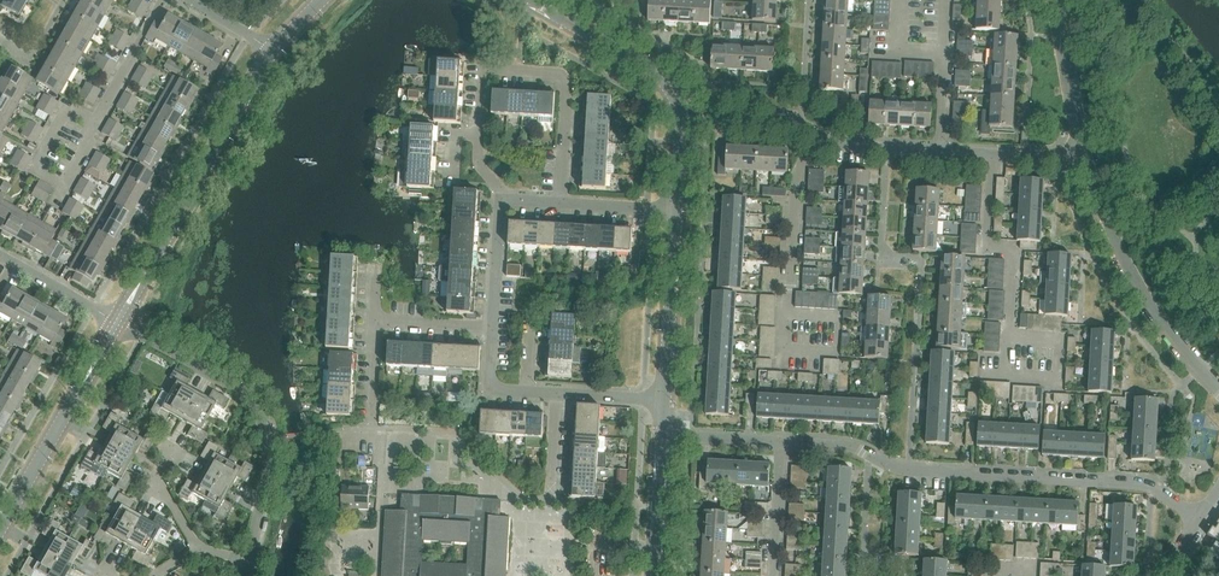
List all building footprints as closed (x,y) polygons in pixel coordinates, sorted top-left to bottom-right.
[(22,0),(0,0),(0,6),(18,16),(26,2),(22,0)] [(81,2),(105,15),(112,2),(109,0),(82,0),(81,2)] [(134,15),(142,1),(141,0),(133,0),(127,11),(134,15)] [(664,21),(665,0),(649,0),(648,20),(664,21)] [(664,21),(679,22),(680,0),(665,0),(664,21)] [(695,0),(680,0),(679,22),(694,23),(694,22),(695,0)] [(695,0),(694,22),(710,24),(711,1),(695,0)] [(825,13),(848,15),(848,0),(825,0),(825,13)] [(977,14),(1000,15),(1001,0),(999,0),(978,0),(977,14)] [(142,1),(134,15),(141,19),(149,5),(142,1)] [(874,8),(890,9),(891,2),(875,1),(874,8)] [(105,15),(81,2),(76,10),(74,9),(71,13),(97,28),(105,15)] [(777,6),(754,4),(753,20),(776,22),(777,6)] [(874,15),(890,16),(890,9),(874,8),(874,15)] [(97,28),(71,13),(68,19),(71,20),(66,28),(90,41),(97,28)] [(825,13),(824,28),(847,30),(848,15),(825,13)] [(1000,15),(977,14),(976,30),(999,31),(1000,15)] [(154,38),(168,46),(181,22),(167,15),(160,28),(154,38)] [(890,16),(874,15),(873,22),(889,23),(890,16)] [(168,46),(181,53),(195,27),(191,25),(189,27),(181,22),(168,46)] [(873,22),(873,30),(889,31),(889,24),(873,22)] [(145,37),(152,41),(154,38),(160,28),(153,24),(145,37)] [(181,53),(194,61),(207,37),(199,33),(200,30),(195,27),(181,53)] [(90,41),(66,28),(61,37),(59,35),(56,40),(82,54),(90,41)] [(846,45),(847,30),(824,28),(823,44),(846,45)] [(116,30),(112,37),(126,45),(130,38),(116,30)] [(995,34),(994,50),(1017,52),(1018,36),(995,34)] [(126,45),(112,37),(109,44),(122,52),(126,45)] [(207,37),(194,61),(208,68),(214,59),(221,45),(207,37)] [(82,54),(56,40),(53,45),(56,46),(51,55),(74,68),(82,54)] [(957,48),(973,49),(973,41),(958,40),(957,48)] [(845,60),(846,45),(823,44),(822,59),(845,60)] [(711,68),(727,69),(728,46),(712,45),(711,68)] [(727,69),(742,70),(743,47),(728,46),(727,69)] [(742,70),(757,71),(758,48),(743,47),(742,70)] [(758,48),(757,71),(773,72),(774,49),(758,48)] [(973,49),(957,48),(957,56),(972,57),(973,49)] [(994,50),(993,65),(1016,67),(1017,52),(994,50)] [(44,62),(41,66),(67,81),(74,68),(51,55),(46,63),(44,62)] [(101,56),(97,63),(111,71),(115,64),(101,56)] [(208,68),(205,71),(213,75),(220,62),(214,59),(208,68)] [(844,75),(845,60),(822,59),(821,74),(844,75)] [(164,67),(171,70),(175,64),(168,60),(164,67)] [(438,60),(437,76),(464,78),(464,62),(438,60)] [(871,77),(879,78),(880,62),(872,61),(871,77)] [(904,77),(912,77),(913,62),(905,61),(904,77)] [(887,62),(880,62),(879,78),(886,78),(887,62)] [(887,62),(886,78),(893,79),(894,63),(887,62)] [(920,62),(919,78),(926,78),(927,62),(920,62)] [(926,78),(934,79),(935,63),(927,62),(926,78)] [(111,71),(97,63),(93,70),(107,78),(111,71)] [(894,63),(893,79),(901,79),(902,63),(894,63)] [(175,64),(171,70),(178,74),(182,68),(175,64)] [(993,80),(1016,82),(1016,67),(993,65),(993,80)] [(1,79),(24,92),(32,79),(9,66),(1,79)] [(67,81),(41,66),(38,71),(41,73),(36,81),(59,95),(67,81)] [(139,66),(135,73),(149,81),(153,74),(139,66)] [(955,78),(971,79),(971,71),(956,70),(955,78)] [(149,81),(135,73),(131,80),(145,88),(149,81)] [(843,91),(844,75),(821,74),(820,90),(843,91)] [(173,76),(165,90),(191,105),(194,100),(191,98),(196,89),(173,76)] [(436,91),(463,93),(464,78),(437,76),(437,77),(431,77),(430,90),(436,91)] [(868,76),(860,76),(859,92),(867,92),(868,76)] [(0,78),(0,96),(17,106),(24,92),(1,79),(0,78)] [(971,79),(955,78),(955,86),(970,87),(971,79)] [(993,80),(992,96),(1015,97),(1016,82),(993,80)] [(86,83),(82,90),(96,98),(100,91),(86,83)] [(492,115),(507,116),(509,89),(493,88),(492,115)] [(507,116),(523,116),(524,90),(509,89),(507,116)] [(96,98),(82,90),(78,97),(92,105),(96,98)] [(158,103),(181,116),(185,108),(188,109),(191,105),(165,90),(158,103)] [(524,90),(523,116),(538,117),(539,91),(524,90)] [(436,91),(435,107),(462,108),(463,93),(436,91)] [(539,91),(538,117),(554,118),(555,92),(539,91)] [(124,93),(120,100),(134,107),(138,100),(124,93)] [(44,94),(40,101),(54,109),(58,102),(44,94)] [(9,119),(17,106),(0,96),(0,114),(9,119)] [(585,96),(584,112),(611,113),(611,98),(585,96)] [(992,96),(991,111),(1014,112),(1015,97),(992,96)] [(134,107),(120,100),(116,107),(130,114),(134,107)] [(54,109),(40,101),(36,108),(50,116),(54,109)] [(884,125),(886,102),(870,101),(869,124),(884,125)] [(901,103),(886,102),(884,125),(900,126),(901,103)] [(953,110),(969,110),(969,102),(954,102),(953,110)] [(181,116),(158,103),(150,116),(176,131),(178,126),(176,125),(181,116)] [(900,126),(915,127),(916,104),(901,103),(900,126)] [(916,104),(915,127),(931,128),(932,105),(916,104)] [(462,108),(435,107),(434,122),(461,124),(462,108)] [(991,111),(982,110),(982,111),(983,111),(982,134),(990,134),(990,127),(1013,128),(1014,112),(991,111)] [(611,113),(584,112),(583,127),(610,129),(611,113)] [(0,114),(0,132),(1,133),(9,119),(0,114)] [(176,131),(150,116),(143,129),(166,143),(170,134),(173,136),(176,131)] [(969,117),(953,116),(952,124),(968,125),(969,117)] [(109,119),(105,126),(119,134),(123,127),(109,119)] [(29,121),(25,128),(39,136),(43,129),(29,121)] [(119,134),(105,126),(102,133),(115,141),(119,134)] [(411,126),(410,141),(437,143),(438,127),(411,126)] [(583,127),(582,142),(609,144),(610,129),(583,127)] [(39,136),(25,128),(21,135),(35,143),(39,136)] [(161,151),(166,143),(143,129),(135,143),(161,157),(163,152),(161,151)] [(0,136),(0,154),(8,140),(0,136)] [(410,141),(409,157),(436,158),(437,143),(410,141)] [(582,142),(581,157),(608,159),(609,144),(582,142)] [(27,147),(34,151),(36,147),(30,143),(27,147)] [(161,157),(135,143),(127,156),(150,170),(155,161),(158,162),(161,157)] [(726,169),(741,170),(743,147),(727,146),(726,158),(726,169)] [(741,170),(757,171),(758,148),(743,147),(741,170)] [(757,171),(772,172),(773,149),(758,148),(757,171)] [(773,149),(772,172),(787,173),(789,150),(773,149)] [(18,150),(14,157),(28,165),(32,158),(18,150)] [(110,160),(96,152),(92,159),(106,167),(110,160)] [(28,165),(14,157),(10,164),(24,172),(28,165)] [(409,172),(435,173),(436,158),(409,157),(409,172)] [(607,174),(608,159),(581,157),(580,172),(607,174)] [(726,169),(726,158),(719,158),(718,175),(725,175),(726,169)] [(106,167),(92,159),(88,166),(102,174),(106,167)] [(129,162),(122,176),(147,190),(150,185),(148,184),(153,175),(129,162)] [(809,177),(824,178),(825,170),(809,169),(809,177)] [(409,172),(401,171),(400,187),(434,189),(435,173),(409,172)] [(580,172),(579,188),(606,190),(607,174),(580,172)] [(846,187),(869,189),(870,173),(847,172),(846,187)] [(122,176),(114,189),(137,202),(142,194),(145,195),(147,190),(122,176)] [(81,178),(77,185),(91,193),(95,186),(81,178)] [(996,193),(1004,194),(1005,178),(997,178),(996,193)] [(1021,179),(1020,195),(1043,196),(1044,180),(1021,179)] [(31,195),(38,199),(46,185),(39,181),(31,195)] [(7,193),(11,186),(3,182),(0,188),(0,189),(7,193)] [(824,185),(808,184),(808,192),(823,193),(824,185)] [(46,185),(38,199),(45,203),(53,189),(46,185)] [(91,193),(77,185),(73,192),(87,200),(91,193)] [(966,193),(982,194),(982,186),(967,185),(966,193)] [(845,203),(868,204),(869,189),(846,187),(845,203)] [(770,196),(786,197),(786,189),(770,188),(770,196)] [(107,202),(132,217),(135,212),(133,210),(137,202),(114,189),(107,202)] [(917,189),(916,204),(939,206),(940,190),(917,189)] [(455,190),(454,206),(480,208),(481,192),(455,190)] [(1019,210),(1042,211),(1043,196),(1020,195),(1019,210)] [(724,197),(723,212),(746,214),(747,198),(724,197)] [(66,205),(80,213),(84,206),(70,198),(66,205)] [(2,231),(16,208),(2,200),(0,203),(0,229),(2,231)] [(130,221),(132,217),(107,202),(99,215),(123,228),(127,220),(130,221)] [(844,218),(867,219),(868,204),(845,203),(844,218)] [(916,204),(915,219),(938,221),(939,206),(916,204)] [(80,213),(66,205),(62,212),(76,220),(80,213)] [(480,223),(480,208),(454,206),(453,221),(480,223)] [(767,215),(782,216),(783,208),(767,207),(767,215)] [(806,215),(822,216),(823,208),(807,207),(806,215)] [(8,234),(16,238),(29,215),(16,208),(2,231),(1,233),(6,236),(8,234)] [(1019,210),(1018,225),(1041,226),(1042,211),(1019,210)] [(745,229),(746,214),(723,212),(722,228),(745,229)] [(964,221),(978,222),(980,222),(981,214),(965,213),(964,221)] [(23,246),(28,248),(42,223),(29,215),(16,238),(24,243),(23,246)] [(122,228),(99,215),(92,228),(118,242),(120,238),(118,237),(122,228)] [(782,216),(767,215),(766,223),(782,224),(782,216)] [(822,216),(806,215),(806,223),(822,224),(822,216)] [(844,218),(843,233),(866,234),(867,219),(844,218)] [(524,247),(526,220),(510,219),(508,246),(524,247)] [(915,219),(914,235),(937,236),(938,221),(915,219)] [(524,247),(539,247),(541,221),(526,220),(524,247)] [(479,238),(480,223),(453,221),(452,236),(479,238)] [(539,247),(554,248),(556,222),(541,221),(539,247)] [(554,248),(570,249),(571,223),(556,222),(554,248)] [(42,223),(28,248),(33,251),(34,249),(43,254),(51,240),(56,230),(42,223)] [(570,249),(585,250),(586,224),(571,223),(570,249)] [(586,224),(585,250),(600,251),(602,224),(586,223),(586,224)] [(617,225),(602,224),(600,251),(615,252),(617,225)] [(961,231),(977,232),(978,225),(962,224),(961,231)] [(615,252),(631,253),(632,226),(617,225),(615,252)] [(1041,226),(1018,225),(1017,241),(1020,241),(1037,242),(1040,242),(1041,226)] [(117,243),(92,228),(84,242),(107,255),(112,246),(115,248),(117,243)] [(745,229),(722,228),(721,243),(744,244),(745,229)] [(58,236),(65,240),(69,233),(62,229),(58,236)] [(977,239),(977,232),(961,231),(961,238),(977,239)] [(843,233),(842,248),(865,249),(866,234),(843,233)] [(937,236),(914,235),(913,250),(936,252),(937,236)] [(452,236),(451,252),(478,253),(479,238),(452,236)] [(765,245),(780,246),(781,238),(765,237),(765,245)] [(805,246),(820,247),(821,239),(805,238),(805,246)] [(51,240),(43,254),(50,258),(58,243),(51,240)] [(1020,248),(1025,248),(1037,249),(1037,242),(1020,241),(1020,248)] [(84,242),(77,255),(102,269),(105,265),(103,263),(107,255),(84,242)] [(743,259),(744,244),(721,243),(720,258),(743,259)] [(780,246),(765,245),(764,253),(780,254),(780,246)] [(960,253),(976,254),(976,246),(961,245),(960,253)] [(820,247),(805,246),(804,254),(820,255),(820,247)] [(842,248),(841,263),(864,265),(865,249),(842,248)] [(451,252),(450,267),(477,268),(478,253),(451,252)] [(1049,254),(1048,269),(1071,271),(1072,255),(1049,254)] [(102,269),(77,255),(69,269),(76,273),(90,280),(92,282),(97,273),(100,274),(102,269)] [(332,256),(331,272),(357,274),(358,258),(332,256)] [(964,273),(965,257),(942,256),(941,271),(964,273)] [(719,273),(742,274),(743,259),(720,258),(719,273)] [(989,266),(1004,267),(1005,259),(989,258),(989,266)] [(841,263),(840,278),(863,280),(864,265),(841,263)] [(1004,274),(1004,267),(989,266),(988,273),(1004,274)] [(477,268),(450,267),(449,282),(476,284),(477,268)] [(763,275),(779,276),(779,268),(763,267),(763,275)] [(803,268),(803,276),(819,277),(819,269),(803,268)] [(1048,269),(1047,284),(1070,286),(1071,271),(1048,269)] [(941,271),(941,272),(940,287),(963,288),(964,273),(941,271)] [(331,272),(330,287),(356,289),(357,274),(331,272)] [(90,280),(76,273),(72,279),(86,287),(90,280)] [(742,274),(719,273),(718,289),(741,290),(742,274)] [(988,280),(1003,281),(1004,274),(988,273),(988,280)] [(763,275),(763,283),(778,284),(779,276),(763,275)] [(803,276),(802,284),(818,285),(819,277),(803,276)] [(863,280),(840,278),(839,294),(862,295),(863,280)] [(987,288),(1003,289),(1003,281),(988,280),(987,288)] [(449,282),(448,297),(475,299),(476,284),(449,282)] [(1047,284),(1046,300),(1069,301),(1070,286),(1047,284)] [(330,287),(329,302),(356,304),(356,289),(330,287)] [(940,287),(939,302),(962,303),(963,288),(940,287)] [(12,319),(25,296),(11,288),(4,302),(0,309),(0,313),(12,319)] [(989,298),(1005,299),(1005,291),(990,290),(989,298)] [(713,292),(712,308),(735,309),(736,294),(713,292)] [(829,309),(837,310),(838,294),(830,294),(829,309)] [(760,302),(775,303),(776,296),(760,295),(760,302)] [(12,319),(25,327),(40,301),(35,299),(34,301),(25,296),(12,319)] [(869,296),(868,312),(891,313),(892,297),(869,296)] [(475,299),(448,297),(447,313),(474,315),(475,299)] [(1004,306),(1005,299),(989,298),(989,305),(1004,306)] [(1069,301),(1046,300),(1045,315),(1049,316),(1056,316),(1058,316),(1063,316),(1068,317),(1069,301)] [(25,327),(38,334),(52,311),(43,306),(45,304),(40,301),(25,327)] [(329,302),(328,318),(355,319),(356,304),(329,302)] [(775,311),(775,303),(760,302),(759,310),(775,311)] [(939,302),(939,317),(962,318),(962,303),(939,302)] [(712,308),(711,323),(734,324),(735,309),(712,308)] [(775,318),(775,311),(759,310),(759,317),(775,318)] [(38,334),(52,342),(58,332),(65,319),(52,311),(38,334)] [(868,312),(867,327),(890,328),(891,313),(868,312)] [(988,320),(1001,320),(1003,321),(1004,313),(988,312),(988,320)] [(1034,330),(1035,315),(1028,314),(1027,329),(1027,330),(1034,330)] [(549,315),(548,331),(574,332),(575,317),(549,315)] [(775,318),(759,317),(758,324),(774,325),(775,318)] [(961,333),(962,318),(939,317),(938,332),(961,333)] [(328,318),(327,333),(354,334),(355,319),(328,318)] [(985,330),(1000,331),(1001,323),(985,322),(985,330)] [(711,323),(710,338),(733,340),(734,324),(711,323)] [(760,334),(776,335),(776,327),(761,326),(760,334)] [(889,343),(890,328),(867,327),(866,342),(889,343)] [(1000,338),(1000,331),(985,330),(984,337),(1000,338)] [(1092,330),(1091,346),(1114,347),(1115,332),(1092,330)] [(574,332),(548,331),(547,346),(574,348),(574,332)] [(52,342),(50,345),(57,349),(64,336),(58,332),(52,342)] [(960,349),(961,333),(938,332),(937,348),(960,349)] [(354,334),(327,333),(326,348),(353,350),(354,334)] [(8,341),(15,345),(19,338),(12,334),(8,341)] [(776,342),(776,335),(760,334),(760,341),(776,342)] [(19,338),(15,345),(22,349),(26,342),(19,338)] [(710,338),(710,353),(733,355),(733,340),(710,338)] [(387,366),(403,367),(404,341),(389,340),(387,366)] [(403,367),(418,368),(419,342),(404,341),(403,367)] [(419,342),(418,368),(417,375),(433,376),(435,342),(419,342)] [(433,376),(448,377),(448,370),(450,343),(435,342),(433,376)] [(888,359),(889,343),(866,342),(865,358),(888,359)] [(448,370),(464,371),(465,344),(450,343),(448,370)] [(465,344),(464,371),(479,372),(481,345),(465,344)] [(984,344),(984,351),(984,352),(999,353),(1000,345),(984,344)] [(546,361),(573,363),(580,363),(581,348),(574,348),(547,346),(546,361)] [(1114,347),(1091,346),(1091,361),(1114,362),(1114,347)] [(775,349),(760,348),(759,356),(775,357),(775,349)] [(17,350),(9,364),(35,378),(38,373),(35,372),(40,363),(17,350)] [(932,351),(931,367),(954,368),(955,352),(932,351)] [(733,355),(710,353),(709,369),(732,370),(733,355)] [(331,354),(330,369),(356,371),(357,355),(331,354)] [(756,367),(772,368),(772,360),(757,359),(756,367)] [(823,375),(831,375),(832,359),(824,359),(823,375)] [(831,375),(839,376),(840,360),(832,359),(831,375)] [(573,363),(546,361),(545,377),(572,378),(573,363)] [(1091,361),(1090,376),(1113,378),(1114,362),(1091,361)] [(969,377),(977,377),(978,362),(970,362),(969,377)] [(2,377),(25,390),(30,382),(32,383),(35,378),(9,364),(2,377)] [(931,367),(930,382),(953,383),(954,368),(931,367)] [(176,382),(168,395),(188,406),(196,392),(185,386),(189,377),(174,368),(169,378),(176,382)] [(330,369),(329,385),(356,386),(356,371),(330,369)] [(709,369),(708,384),(731,385),(732,370),(709,369)] [(1113,378),(1090,376),(1089,392),(1112,393),(1113,378)] [(0,380),(0,393),(20,405),(23,400),(20,398),(25,390),(2,377),(0,380)] [(980,397),(987,397),(988,382),(981,381),(980,397)] [(930,382),(929,397),(952,399),(953,383),(930,382)] [(995,382),(988,382),(987,397),(995,398),(995,382)] [(1003,383),(995,382),(995,398),(1002,398),(1003,383)] [(1003,383),(1002,398),(1009,399),(1010,383),(1003,383)] [(708,384),(707,399),(730,400),(731,385),(708,384)] [(329,385),(328,400),(355,401),(356,386),(329,385)] [(1012,401),(1020,402),(1021,386),(1013,386),(1012,401)] [(1021,386),(1020,402),(1027,402),(1028,387),(1021,386)] [(1035,387),(1028,387),(1027,402),(1034,403),(1035,387)] [(1035,387),(1034,403),(1042,403),(1043,388),(1035,387)] [(196,392),(188,406),(208,417),(215,404),(222,408),(227,399),(212,390),(207,399),(196,392)] [(968,407),(976,407),(977,393),(968,392),(968,407)] [(10,417),(15,408),(17,410),(20,405),(0,393),(0,411),(10,417)] [(169,413),(180,420),(188,406),(168,395),(161,408),(154,404),(149,413),(164,422),(169,413)] [(757,418),(772,419),(774,396),(758,395),(757,418)] [(789,397),(774,396),(772,419),(787,420),(789,397)] [(880,413),(887,413),(888,396),(881,396),(880,402),(880,413)] [(804,398),(789,397),(787,420),(803,420),(804,398)] [(928,412),(951,414),(952,399),(929,397),(928,412)] [(818,421),(819,398),(804,398),(803,420),(818,421)] [(833,422),(834,399),(819,398),(818,421),(833,422)] [(1159,400),(1136,398),(1135,414),(1158,415),(1159,400)] [(730,400),(707,399),(706,415),(729,416),(730,400)] [(833,422),(848,423),(850,400),(834,399),(833,422)] [(355,401),(328,400),(327,415),(354,417),(355,401)] [(848,423),(863,424),(865,401),(850,400),(848,423)] [(745,417),(753,417),(754,401),(746,401),(745,417)] [(865,401),(863,424),(879,425),(880,413),(880,402),(865,401)] [(574,405),(573,421),(600,422),(601,407),(574,405)] [(188,406),(180,420),(192,426),(187,435),(202,444),(207,434),(201,430),(208,417),(188,406)] [(480,435),(496,436),(498,409),(482,408),(480,435)] [(513,410),(498,409),(496,436),(511,436),(513,410)] [(511,436),(526,437),(528,411),(513,410),(511,436)] [(0,411),(0,428),(5,431),(8,426),(5,425),(10,417),(0,411)] [(528,411),(526,437),(542,438),(544,412),(528,411)] [(928,412),(927,428),(950,429),(951,414),(928,412)] [(111,433),(104,444),(118,452),(129,432),(116,425),(120,418),(111,413),(102,428),(111,433)] [(1135,414),(1134,429),(1157,431),(1158,415),(1135,414)] [(572,436),(599,438),(600,422),(573,421),(572,436)] [(977,446),(993,447),(994,424),(979,423),(977,446)] [(1008,448),(1009,425),(994,424),(993,447),(1008,448)] [(1025,426),(1009,425),(1008,448),(1023,449),(1025,426)] [(1025,426),(1023,449),(1039,450),(1040,427),(1025,426)] [(927,428),(926,443),(949,445),(950,429),(927,428)] [(1134,429),(1133,444),(1156,446),(1157,431),(1134,429)] [(965,446),(974,446),(974,430),(966,430),(965,446)] [(129,432),(118,452),(132,460),(138,449),(147,453),(156,438),(146,433),(142,440),(129,432)] [(1042,455),(1058,456),(1060,433),(1044,432),(1042,455)] [(1058,456),(1073,457),(1075,434),(1060,433),(1058,456)] [(1073,457),(1088,458),(1090,435),(1075,434),(1073,457)] [(1090,435),(1088,458),(1104,459),(1106,436),(1090,435)] [(572,436),(572,451),(598,453),(599,438),(572,436)] [(209,462),(202,473),(216,481),(227,461),(214,454),(218,447),(208,442),(200,457),(209,462)] [(1108,459),(1116,459),(1117,443),(1109,443),(1108,459)] [(80,466),(103,479),(107,472),(118,452),(104,444),(98,456),(89,451),(80,466)] [(1156,446),(1133,444),(1132,460),(1155,462),(1156,446)] [(571,466),(597,468),(605,468),(606,453),(598,453),(572,451),(571,466)] [(118,452),(107,472),(120,479),(116,486),(125,491),(134,476),(125,471),(132,460),(118,452)] [(216,481),(230,489),(236,478),(245,482),(254,467),(244,462),(240,469),(227,461),(216,481)] [(707,484),(722,485),(724,462),(708,461),(707,473),(707,484)] [(722,485),(738,486),(739,463),(724,462),(722,485)] [(738,486),(753,486),(754,463),(739,463),(738,486)] [(754,463),(753,486),(769,487),(770,464),(754,463)] [(596,483),(597,468),(571,466),(570,481),(596,483)] [(791,474),(807,474),(807,467),(792,466),(791,474)] [(829,468),(828,484),(851,485),(852,469),(829,468)] [(707,484),(707,473),(700,472),(699,489),(707,490),(707,484)] [(192,493),(205,501),(216,481),(202,473),(196,485),(187,480),(178,495),(188,500),(192,493)] [(806,481),(791,480),(790,488),(806,489),(806,481)] [(216,481),(205,501),(218,508),(214,515),(223,520),(232,505),(223,500),(230,489),(216,481)] [(570,481),(569,497),(595,499),(596,483),(570,481)] [(828,484),(827,499),(850,500),(851,485),(828,484)] [(341,509),(355,509),(356,486),(342,485),(341,509)] [(356,486),(355,509),(369,510),(370,487),(356,486)] [(899,492),(898,508),(921,509),(922,494),(899,492)] [(119,493),(113,503),(120,506),(113,519),(133,531),(140,517),(129,510),(134,502),(119,493)] [(508,545),(505,536),(508,528),(506,519),(506,518),(500,518),(500,511),(501,501),(478,499),(419,496),(402,495),(401,513),(388,512),(385,520),(387,530),(384,538),(386,547),(383,555),(385,564),(382,573),(383,575),(504,575),(503,570),(506,562),(504,554),(508,545)] [(971,520),(972,497),(957,496),(956,508),(955,519),(971,520)] [(971,520),(986,521),(988,498),(972,497),(971,520)] [(986,521),(1001,522),(1003,499),(988,498),(986,521)] [(850,500),(827,499),(826,514),(849,515),(850,500)] [(1001,522),(1016,523),(1018,500),(1003,499),(1001,522)] [(1032,523),(1033,500),(1018,500),(1016,523),(1032,523)] [(1048,501),(1033,500),(1032,523),(1047,524),(1048,501)] [(1047,524),(1062,525),(1063,502),(1048,501),(1047,524)] [(751,510),(767,511),(768,503),(752,502),(751,510)] [(1063,502),(1062,525),(1078,526),(1078,516),(1079,503),(1063,502)] [(789,512),(805,512),(805,504),(789,503),(789,512)] [(1090,504),(1089,520),(1097,520),(1098,504),(1090,504)] [(1114,505),(1113,521),(1136,522),(1137,507),(1114,505)] [(947,524),(955,525),(955,519),(956,508),(948,507),(947,524)] [(898,508),(897,523),(920,525),(921,509),(898,508)] [(705,511),(704,527),(727,528),(728,513),(705,511)] [(805,512),(789,512),(788,519),(804,520),(805,512)] [(826,514),(825,529),(848,530),(849,515),(826,514)] [(140,517),(133,531),(152,542),(160,529),(167,533),(172,524),(157,515),(152,523),(140,517)] [(1078,526),(1077,532),(1085,533),(1086,516),(1078,516),(1078,526)] [(50,539),(44,551),(57,559),(69,539),(56,531),(60,525),(50,519),(42,534),(50,539)] [(113,538),(125,545),(133,531),(113,519),(105,533),(99,529),(93,538),(108,547),(113,538)] [(748,521),(748,529),(764,530),(764,522),(748,521)] [(1113,521),(1112,536),(1135,537),(1136,522),(1113,521)] [(897,523),(896,538),(919,540),(920,525),(897,523)] [(1209,539),(1207,543),(1215,548),(1211,555),(1217,559),(1216,560),(1218,564),(1218,524),(1209,539)] [(704,527),(703,542),(726,544),(727,528),(704,527)] [(764,530),(748,529),(747,537),(763,538),(764,530)] [(825,529),(824,544),(847,546),(848,530),(825,529)] [(133,531),(125,545),(136,551),(131,560),(146,568),(152,559),(145,555),(152,542),(133,531)] [(788,534),(787,542),(803,543),(803,535),(788,534)] [(1112,551),(1135,553),(1135,537),(1112,536),(1112,551)] [(919,540),(896,538),(895,554),(918,556),(919,540)] [(69,539),(57,559),(71,566),(78,555),(86,560),(95,545),(86,539),(82,546),(69,539)] [(703,542),(702,557),(725,559),(726,544),(703,542)] [(787,542),(787,550),(802,551),(803,543),(787,542)] [(1016,558),(1024,558),(1025,543),(1017,542),(1016,558)] [(1032,543),(1025,543),(1024,558),(1031,559),(1032,543)] [(1032,543),(1031,559),(1038,559),(1039,544),(1032,543)] [(824,544),(823,559),(846,561),(847,546),(824,544)] [(990,560),(998,560),(999,545),(991,544),(990,560)] [(1006,545),(1005,561),(1013,561),(1014,546),(1006,545)] [(42,575),(48,575),(57,559),(44,551),(37,562),(28,557),(20,572),(26,575),(30,575),(33,571),(42,575)] [(1135,553),(1112,551),(1111,567),(1134,568),(1135,553)] [(746,552),(746,560),(762,561),(762,553),(746,552)] [(702,557),(701,573),(724,574),(725,559),(702,557)] [(48,575),(66,575),(71,566),(57,559),(48,575)] [(823,559),(823,575),(846,575),(846,561),(823,559)] [(762,561),(746,560),(746,568),(761,569),(762,561)] [(924,575),(933,575),(947,575),(948,561),(925,560),(924,575)] [(1056,572),(1056,564),(1041,563),(1040,571),(1056,572)] [(786,564),(785,572),(801,573),(801,565),(786,564)] [(1082,575),(1105,575),(1106,567),(1083,565),(1082,575)]
